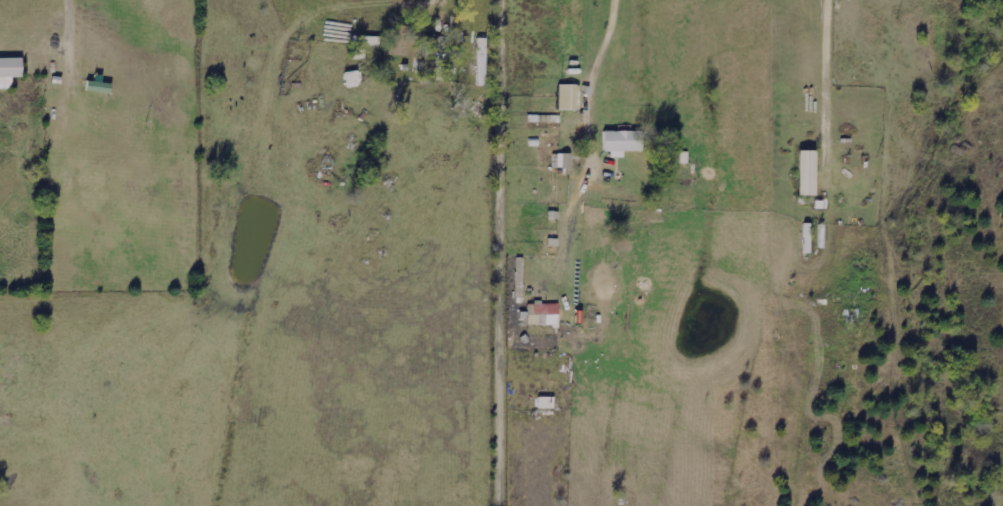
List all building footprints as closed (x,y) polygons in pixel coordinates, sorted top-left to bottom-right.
[(487,38),(478,38),(477,86),(486,86),(487,38)] [(0,58),(0,89),(11,89),(11,77),(22,77),(22,58),(0,58)] [(111,93),(112,84),(87,82),(86,91),(111,93)] [(559,110),(579,110),(580,85),(559,85),(559,110)] [(642,151),(642,131),(604,131),(604,156),(624,156),(624,151),(642,151)] [(815,151),(799,151),(799,196),(815,196),(815,151)] [(571,154),(558,153),(557,170),(571,171),(571,154)] [(559,305),(528,304),(528,325),(559,326),(559,305)] [(555,409),(555,397),(539,398),(539,409),(555,409)]
